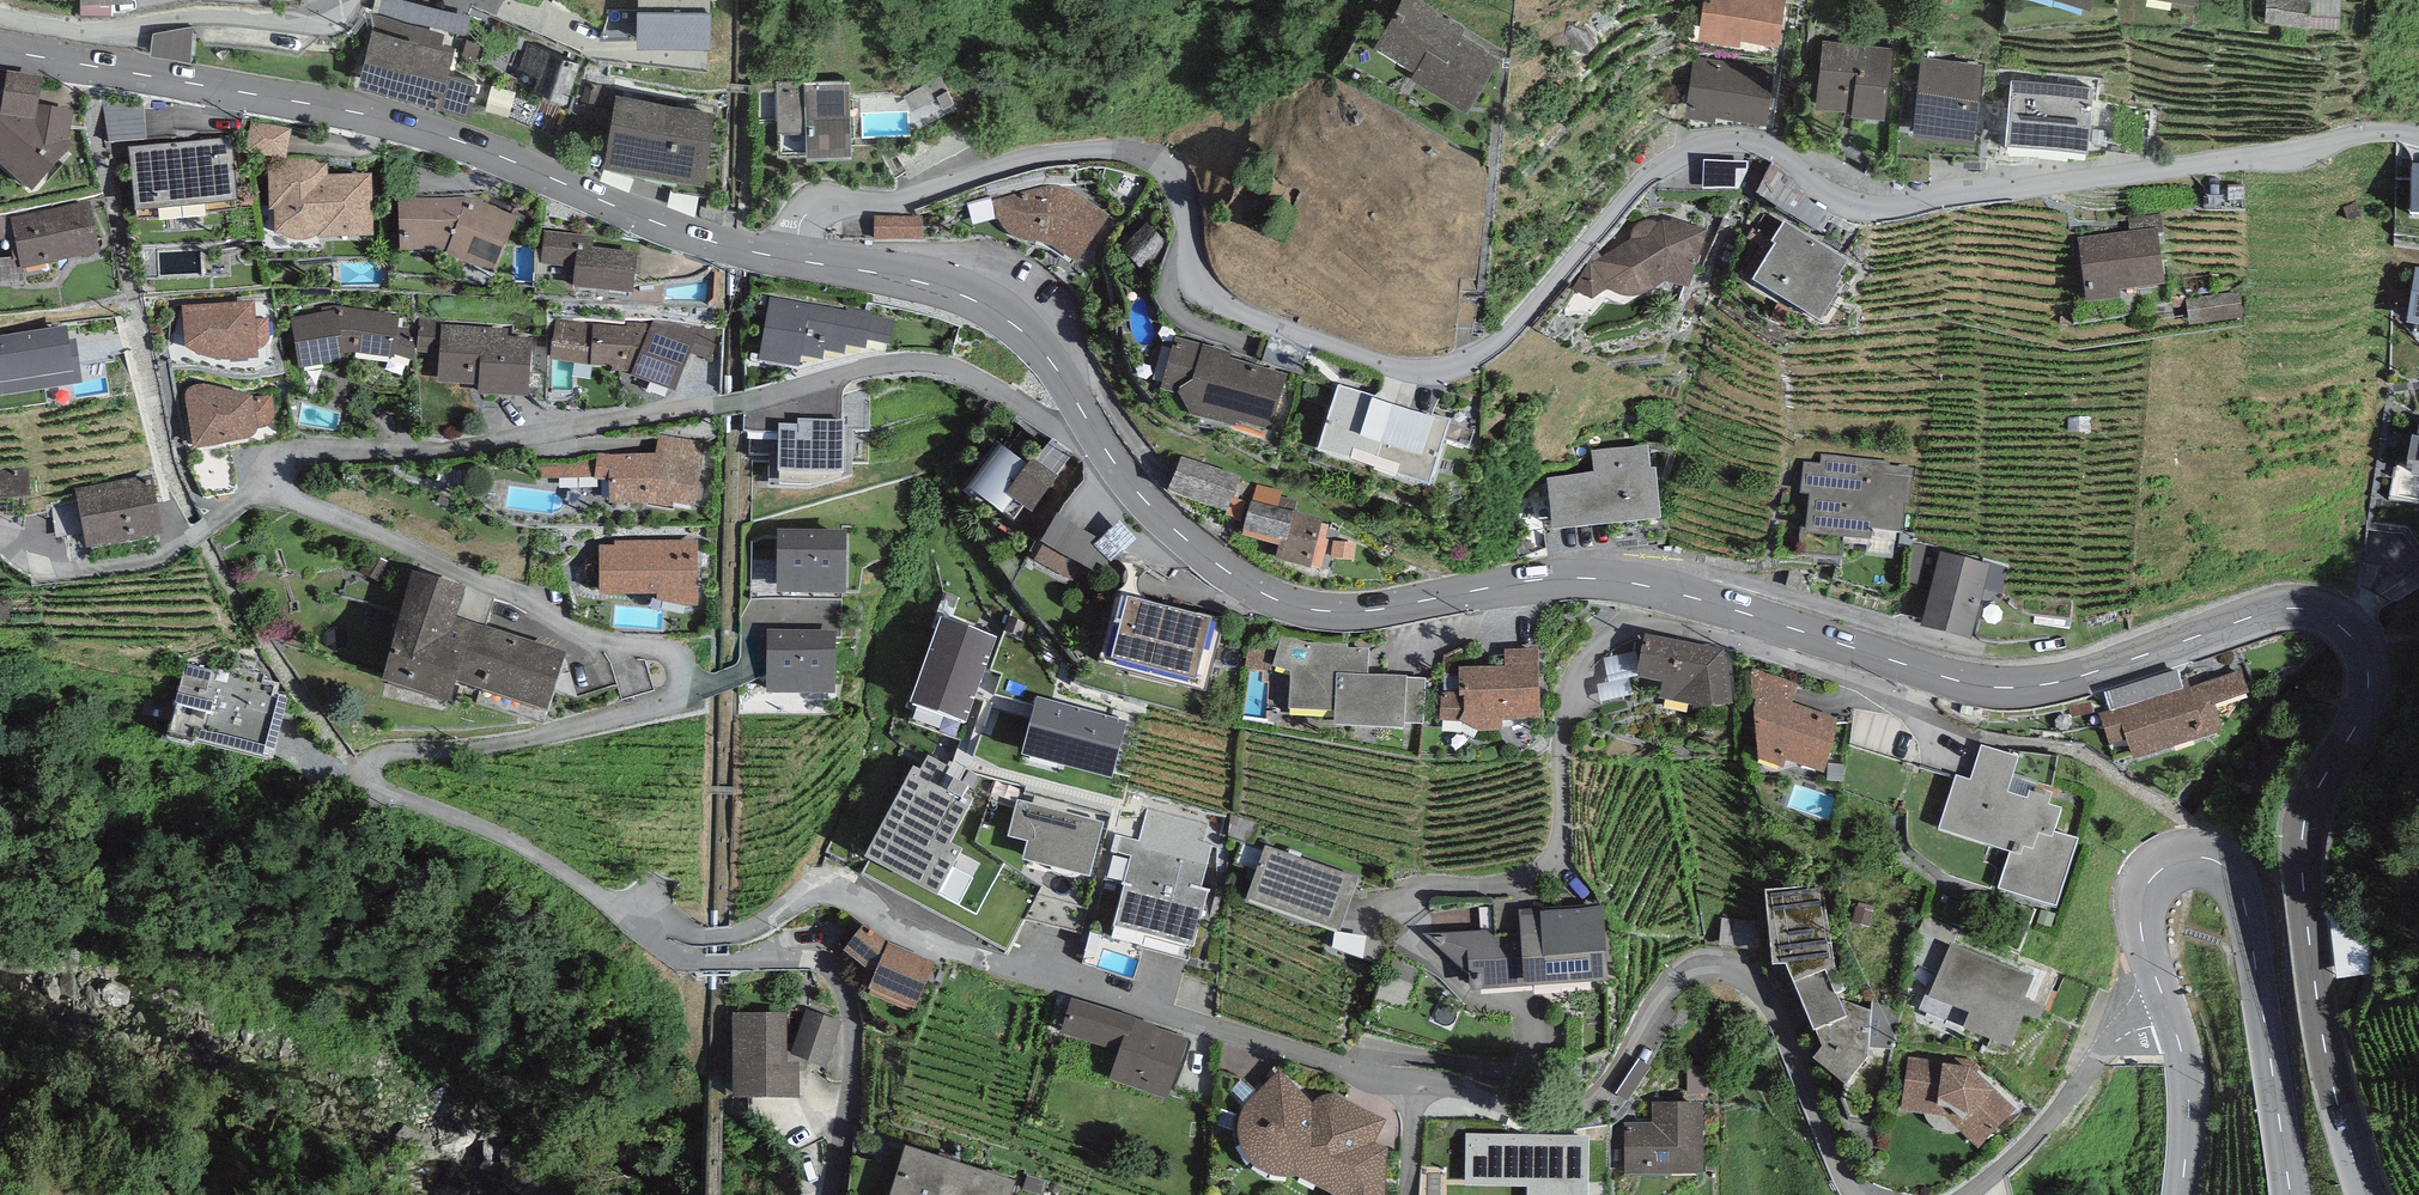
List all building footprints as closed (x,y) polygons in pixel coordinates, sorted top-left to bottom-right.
[(637,46),(711,45),(711,0),(637,0),(637,46)] [(1418,0),(1401,0),(1373,47),(1414,71),(1411,77),(1467,110),(1498,57),(1460,35),(1465,27),(1418,0)] [(1698,36),(1739,42),(1740,36),(1779,42),(1785,0),(1703,0),(1698,36)] [(2264,21),(2336,26),(2338,0),(2265,0),(2264,21)] [(459,37),(375,15),(356,84),(440,107),(440,104),(470,112),(479,83),(448,75),(459,37)] [(194,27),(153,34),(151,53),(190,58),(194,27)] [(1852,114),(1884,118),(1892,46),(1822,39),(1815,106),(1852,110),(1852,114)] [(581,64),(527,43),(518,68),(538,76),(533,90),(566,103),(581,64)] [(1774,68),(1693,56),(1685,115),(1715,119),(1716,114),(1766,122),(1774,68)] [(1983,65),(1921,57),(1911,133),(1973,141),(1983,65)] [(948,73),(909,90),(923,123),(963,106),(948,73)] [(31,198),(74,151),(69,146),(73,114),(39,109),(43,80),(8,74),(8,78),(1,114),(0,119),(0,169),(31,198)] [(849,79),(805,81),(776,81),(778,153),(806,152),(806,154),(851,152),(849,79)] [(2093,88),(2010,80),(2004,142),(2087,150),(2093,88)] [(616,93),(604,162),(704,179),(716,110),(616,93)] [(113,144),(152,142),(150,108),(111,110),(113,144)] [(129,151),(137,222),(237,212),(230,140),(129,151)] [(273,169),(266,169),(268,213),(273,213),(275,238),(280,238),(284,241),(292,245),(301,245),(305,245),(311,243),(315,240),(319,239),(319,242),(374,242),(373,177),(328,178),(328,167),(320,167),(316,165),(307,160),(301,159),(293,160),(284,164),(278,166),(273,169)] [(1742,192),(1742,162),(1708,162),(1708,192),(1742,192)] [(1045,188),(993,202),(997,223),(1004,229),(1009,235),(1016,242),(1028,246),(1052,250),(1078,266),(1110,219),(1068,190),(1063,189),(1058,188),(1051,187),(1045,188)] [(466,197),(398,201),(399,255),(447,255),(447,258),(493,276),(518,220),(466,197)] [(11,220),(21,272),(100,257),(90,205),(11,220)] [(923,218),(875,218),(875,242),(923,242),(923,218)] [(1589,264),(1573,290),(1593,302),(1608,291),(1610,293),(1613,296),(1617,298),(1621,300),(1629,301),(1634,301),(1643,299),(1652,295),(1658,291),(1661,288),(1665,287),(1668,287),(1672,288),(1688,294),(1709,232),(1672,221),(1670,224),(1663,223),(1657,225),(1653,223),(1649,222),(1646,222),(1641,224),(1638,226),(1634,231),(1632,234),(1631,239),(1631,242),(1594,263),(1589,264)] [(1848,263),(1784,224),(1771,245),(1777,249),(1753,285),(1820,326),(1839,293),(1837,291),(1842,281),(1839,279),(1848,263)] [(2156,230),(2077,241),(2086,308),(2121,303),(2120,296),(2164,290),(2156,230)] [(596,237),(544,232),(541,267),(574,270),(573,291),(604,294),(604,298),(632,300),(636,254),(595,251),(596,237)] [(2416,270),(2407,329),(2418,330),(2418,271),(2416,270)] [(846,313),(770,299),(758,365),(799,373),(801,359),(823,363),(824,354),(844,358),(846,349),(866,352),(868,342),(890,347),(895,322),(872,318),(873,314),(846,310),(846,313)] [(255,305),(181,309),(185,352),(197,358),(204,362),(216,365),(228,367),(258,364),(257,352),(261,351),(265,349),(269,345),(270,339),(268,321),(256,322),(255,305)] [(322,316),(290,321),(299,373),(346,362),(344,354),(394,360),(395,358),(398,330),(400,315),(336,308),(322,310),(322,316)] [(442,320),(420,319),(417,354),(439,356),(441,326),(442,320)] [(593,325),(555,320),(551,362),(591,368),(614,369),(615,373),(625,373),(632,375),(632,379),(675,398),(691,358),(712,364),(717,331),(693,324),(690,329),(668,321),(666,326),(653,321),(651,325),(627,322),(627,326),(593,325)] [(508,330),(441,326),(439,356),(438,385),(478,388),(478,399),(528,402),(532,340),(508,339),(508,330)] [(416,333),(398,330),(395,358),(413,360),(416,333)] [(0,340),(0,388),(73,377),(66,331),(0,340)] [(1233,355),(1176,338),(1161,393),(1178,396),(1190,419),(1234,433),(1237,427),(1270,437),(1287,377),(1230,360),(1233,355)] [(186,410),(194,453),(251,445),(258,438),(257,431),(260,431),(263,430),(270,428),(274,422),(275,417),(272,396),(251,400),(203,387),(199,387),(194,389),(190,392),(186,397),(185,402),(186,410)] [(1318,457),(1374,474),(1393,409),(1374,403),(1375,399),(1338,388),(1318,457)] [(1434,421),(1393,409),(1374,474),(1429,490),(1450,423),(1435,418),(1434,421)] [(798,421),(798,426),(779,426),(778,478),(843,479),(844,422),(798,421)] [(2417,441),(2412,440),(2407,468),(2418,470),(2418,431),(2417,441)] [(655,457),(598,456),(595,480),(609,481),(610,507),(645,508),(674,513),(675,509),(696,512),(705,444),(659,435),(655,457)] [(1029,471),(998,450),(996,448),(963,496),(1002,523),(1013,507),(1033,520),(1059,484),(1033,466),(1029,471)] [(1648,449),(1591,455),(1593,479),(1547,484),(1552,536),(1661,525),(1656,474),(1651,475),(1648,449)] [(1890,461),(1822,456),(1820,466),(1804,464),(1800,495),(1809,496),(1807,519),(1802,518),(1798,556),(1841,558),(1842,538),(1871,544),(1873,532),(1903,536),(1905,506),(1909,506),(1913,470),(1889,467),(1890,461)] [(1241,480),(1185,459),(1171,490),(1193,506),(1229,515),(1241,480)] [(22,496),(20,469),(0,471),(0,498),(22,496)] [(75,490),(86,552),(163,540),(152,478),(75,490)] [(1282,494),(1257,488),(1243,539),(1283,550),(1279,563),(1322,575),(1330,547),(1319,544),(1324,526),(1277,513),(1282,494)] [(1142,544),(1124,527),(1103,545),(1061,520),(1049,554),(1103,584),(1115,571),(1142,544)] [(778,534),(776,600),(844,603),(846,537),(778,534)] [(698,543),(615,542),(615,548),(599,548),(599,600),(656,600),(656,608),(680,609),(697,609),(698,543)] [(1991,568),(1941,555),(1921,634),(1971,646),(1991,568)] [(466,592),(413,576),(383,691),(449,713),(457,691),(547,720),(566,658),(456,620),(466,592)] [(1212,626),(1128,604),(1111,667),(1195,689),(1212,626)] [(992,642),(933,624),(906,713),(964,731),(992,642)] [(767,634),(766,698),(836,699),(837,634),(767,634)] [(1282,638),(1273,669),(1290,674),(1289,711),(1334,714),(1334,730),(1404,732),(1404,726),(1423,727),(1426,681),(1367,678),(1369,652),(1348,651),(1348,647),(1308,645),(1282,638)] [(1724,654),(1645,638),(1638,682),(1663,687),(1660,704),(1693,711),(1694,715),(1733,709),(1728,664),(1725,665),(1724,654)] [(1505,669),(1459,669),(1460,675),(1441,676),(1439,724),(1461,725),(1479,736),(1503,736),(1503,726),(1540,724),(1538,651),(1504,651),(1505,669)] [(267,676),(214,662),(211,673),(187,667),(168,744),(194,751),(197,737),(266,754),(279,699),(274,697),(277,685),(266,682),(267,676)] [(1753,670),(1750,678),(1752,702),(1756,703),(1753,712),(1756,762),(1783,773),(1785,766),(1824,777),(1843,722),(1792,705),(1799,684),(1753,670)] [(2108,713),(2099,717),(2110,751),(2126,746),(2133,767),(2224,737),(2215,708),(2249,697),(2241,673),(2109,716),(2108,713)] [(1041,705),(1024,772),(1128,797),(1132,779),(1121,777),(1133,728),(1041,705)] [(2019,761),(1981,748),(1970,782),(1957,778),(1938,832),(2011,856),(1998,894),(2056,913),(2079,846),(2054,838),(2062,813),(2049,809),(2053,797),(2031,790),(2027,801),(2008,794),(2019,761)] [(1104,824),(1017,802),(1008,841),(1028,846),(1023,865),(1089,882),(1104,824)] [(1207,824),(1148,809),(1139,843),(1116,837),(1111,854),(1129,858),(1122,887),(1124,888),(1113,932),(1194,953),(1209,893),(1201,891),(1212,846),(1202,843),(1207,824)] [(931,834),(909,882),(957,904),(979,855),(931,834)] [(1359,880),(1266,849),(1247,905),(1341,937),(1359,880)] [(1821,886),(1765,894),(1772,973),(1785,970),(1814,1037),(1816,1036),(1822,1050),(1813,1063),(1845,1087),(1866,1064),(1869,1050),(1893,1051),(1903,1008),(1872,999),(1871,1013),(1844,1003),(1840,1005),(1837,998),(1845,994),(1833,968),(1821,886)] [(1603,913),(1540,915),(1540,911),(1519,912),(1518,896),(1490,898),(1492,932),(1443,937),(1444,944),(1468,953),(1470,995),(1525,992),(1525,995),(1607,989),(1606,964),(1612,964),(1610,932),(1604,932),(1603,913)] [(2338,926),(2340,980),(2372,979),(2371,953),(2358,954),(2356,926),(2338,926)] [(888,947),(864,927),(843,957),(875,979),(868,996),(915,1015),(934,965),(888,947)] [(2034,980),(1951,945),(1928,1000),(1970,1017),(1963,1033),(2011,1054),(2025,1023),(2040,1030),(2046,1016),(2033,1010),(2025,1005),(2034,980)] [(1157,1027),(1072,1001),(1060,1038),(1119,1056),(1109,1086),(1168,1104),(1188,1040),(1156,1030),(1157,1027)] [(794,1063),(825,1075),(843,1030),(812,1018),(794,1063)] [(793,1102),(794,1021),(739,1021),(739,1102),(793,1102)] [(1943,1064),(1908,1060),(1902,1114),(1925,1116),(1926,1119),(1928,1123),(1931,1127),(1937,1131),(1941,1134),(1947,1135),(1955,1135),(1961,1133),(1977,1151),(2016,1115),(1983,1081),(1981,1083),(1970,1073),(1942,1068),(1943,1064)] [(1693,1065),(1694,1091),(1712,1090),(1711,1064),(1693,1065)] [(1279,1073),(1248,1104),(1243,1109),(1239,1118),(1237,1124),(1237,1132),(1238,1139),(1240,1150),(1244,1158),(1248,1165),(1253,1171),(1259,1175),(1267,1178),(1274,1180),(1280,1181),(1285,1181),(1291,1181),(1297,1180),(1325,1194),(1385,1194),(1387,1152),(1375,1144),(1385,1123),(1336,1097),(1328,1097),(1323,1098),(1318,1101),(1312,1105),(1279,1073)] [(1702,1106),(1653,1107),(1653,1125),(1626,1125),(1626,1181),(1703,1180),(1702,1106)] [(1467,1130),(1468,1192),(1516,1191),(1516,1194),(1592,1194),(1591,1145),(1513,1146),(1513,1130),(1467,1130)] [(905,1151),(891,1194),(1012,1194),(1015,1185),(905,1151)]
